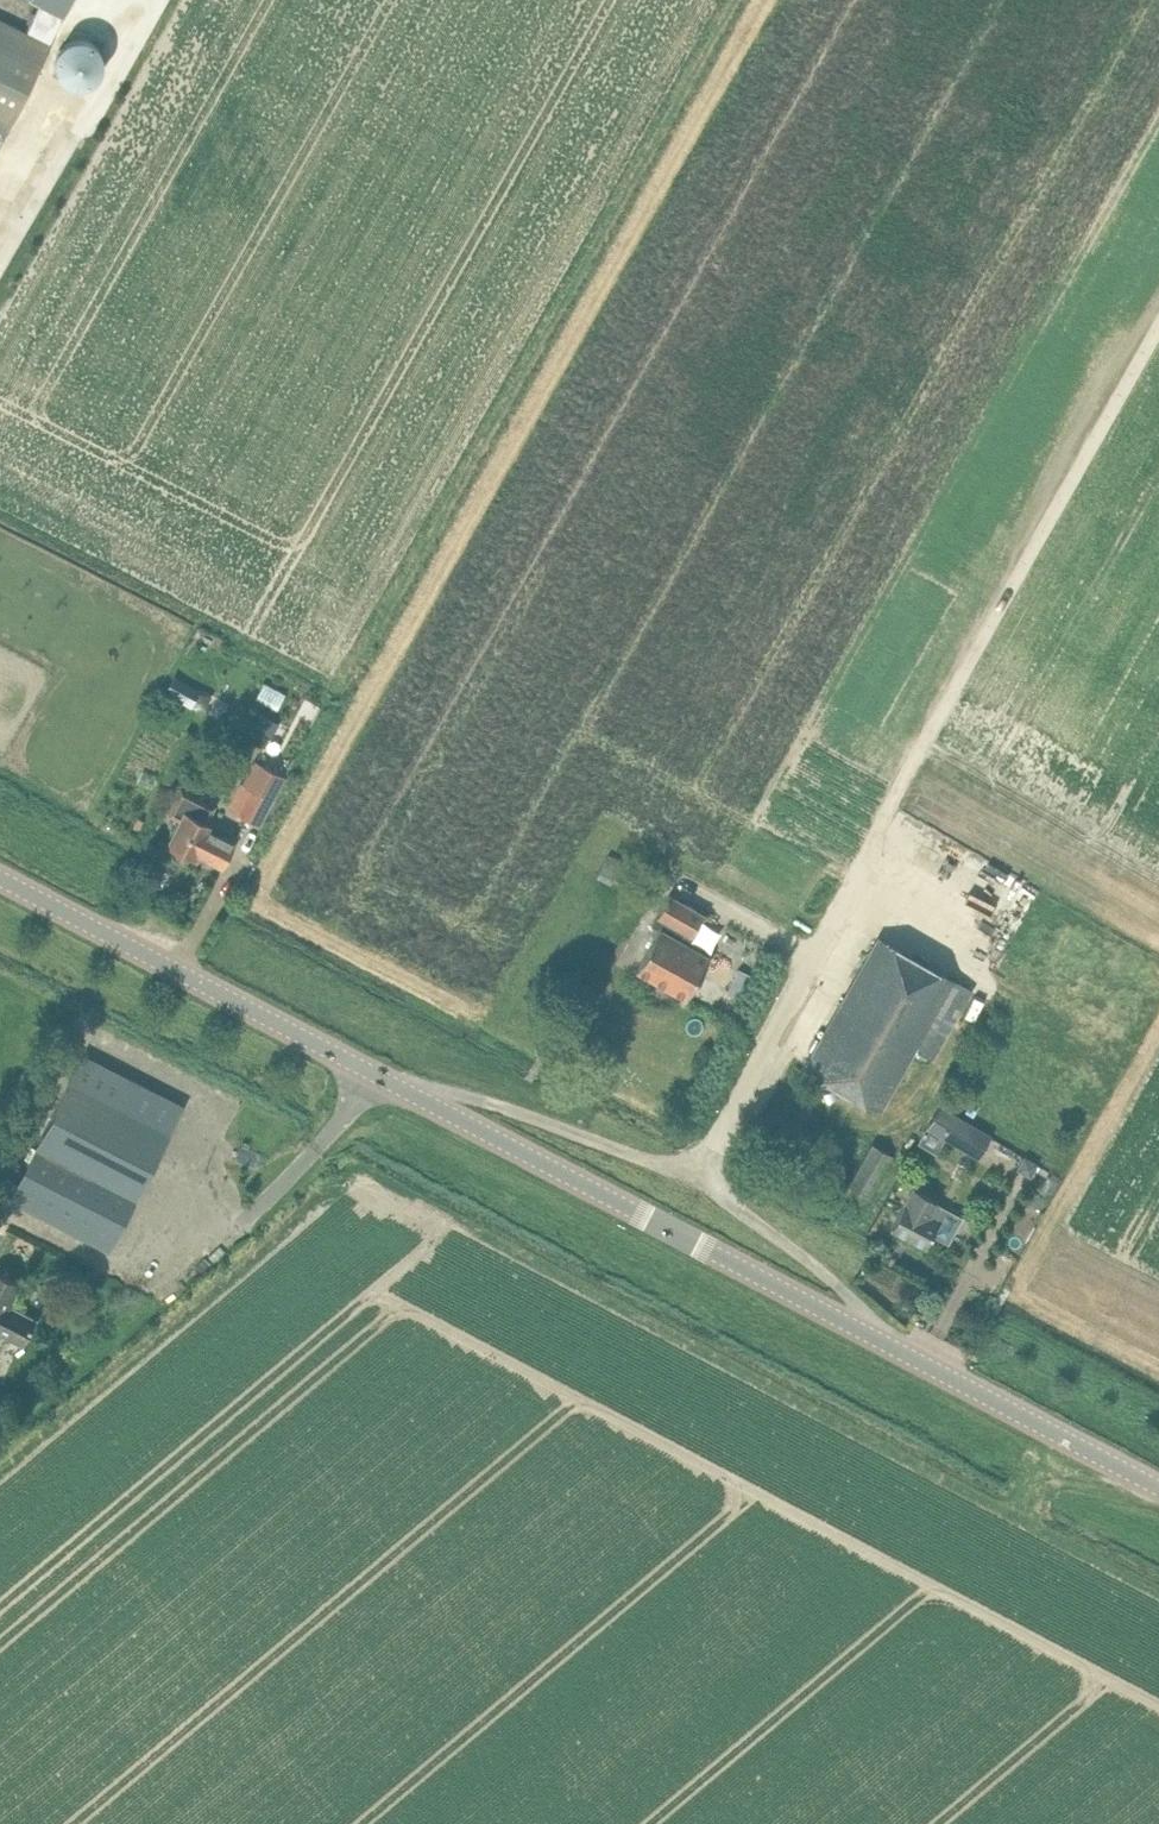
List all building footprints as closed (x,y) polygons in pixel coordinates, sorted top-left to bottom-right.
[(40,6),(32,20),(27,31),(50,43),(56,32),(72,0),(27,0),(40,6)] [(4,133),(6,134),(51,43),(50,43),(27,31),(0,18),(0,141),(4,133)] [(57,52),(55,61),(58,71),(63,79),(72,84),(82,85),(92,82),(99,75),(103,66),(103,56),(102,52),(99,48),(97,44),(89,39),(79,37),(70,39),(62,45),(57,52)] [(260,825),(285,777),(255,760),(242,783),(240,782),(227,809),(260,825)] [(222,867),(233,845),(235,841),(225,836),(204,824),(214,808),(177,787),(164,810),(180,819),(167,845),(193,859),(196,853),(222,867)] [(610,884),(622,860),(608,853),(595,876),(610,884)] [(691,860),(685,872),(707,882),(712,869),(691,860)] [(686,998),(709,956),(687,944),(704,913),(668,893),(650,925),(658,930),(636,970),(686,998)] [(934,1055),(971,990),(899,950),(878,938),(805,1066),(879,1108),(891,1088),(916,1044),(934,1055)] [(108,1250),(183,1105),(84,1054),(10,1199),(108,1250)] [(996,1146),(1005,1121),(961,1105),(952,1129),(996,1146)] [(868,1196),(880,1176),(892,1154),(872,1142),(848,1185),(868,1196)] [(1030,1173),(1036,1161),(1023,1154),(1017,1166),(1030,1173)] [(931,1232),(946,1240),(958,1218),(938,1207),(940,1204),(912,1189),(892,1228),(925,1245),(931,1232)] [(34,1319),(8,1305),(20,1284),(0,1273),(0,1332),(0,1333),(22,1344),(34,1319)]
